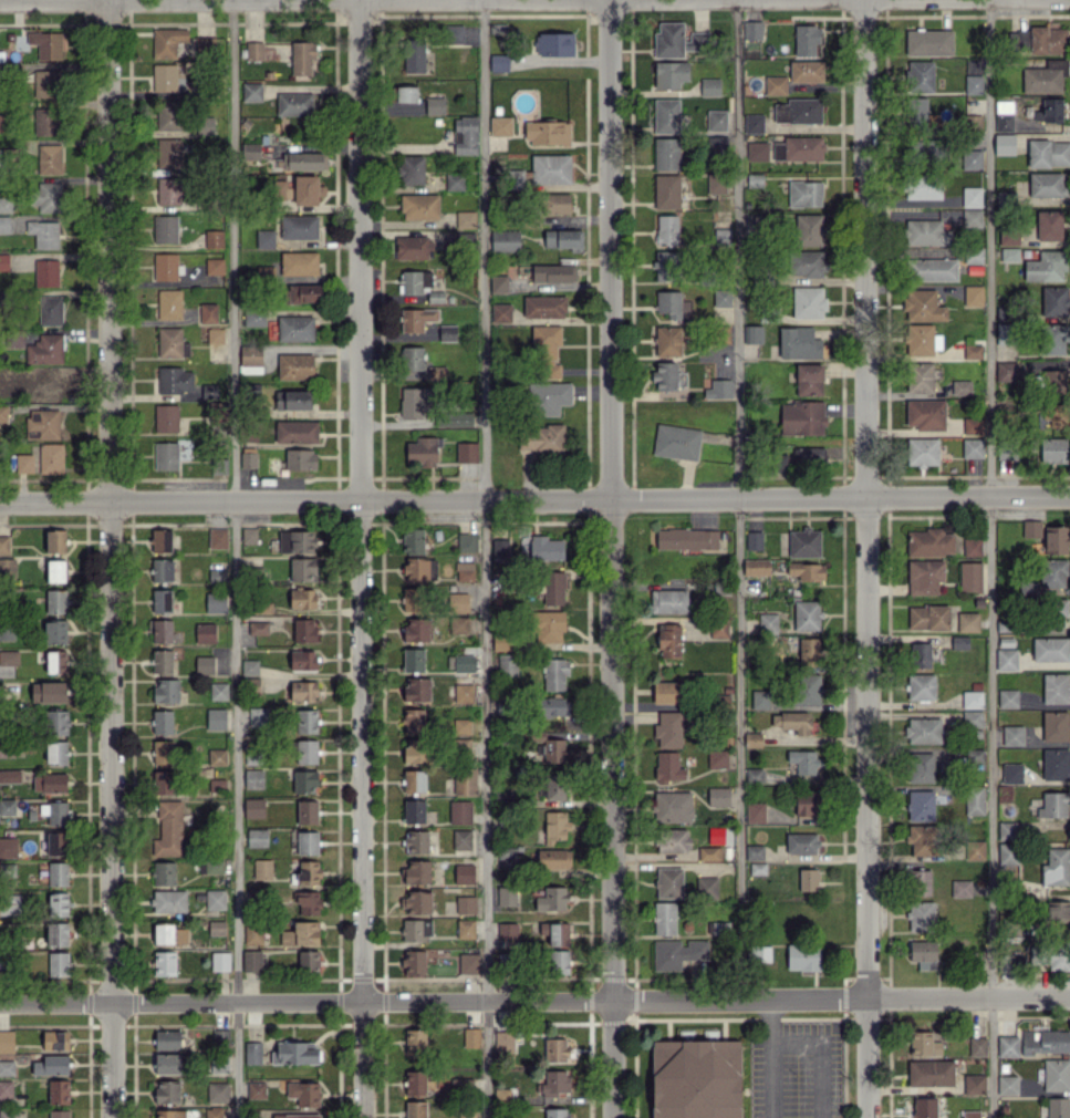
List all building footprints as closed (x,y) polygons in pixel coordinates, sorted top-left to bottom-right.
[(683,21),(658,21),(658,31),(654,31),(654,57),(683,57),(683,50),(709,50),(708,32),(690,32),(690,40),(683,40),(683,21)] [(762,21),(743,21),(743,39),(762,40),(762,21)] [(489,32),(511,34),(512,25),(490,23),(489,32)] [(463,25),(444,25),(444,43),(463,44),(463,25)] [(815,55),(815,43),(821,43),(820,25),(795,26),(795,56),(815,55)] [(1067,28),(1031,27),(1030,53),(1066,54),(1067,28)] [(153,29),(153,58),(177,58),(176,41),(188,40),(188,28),(153,29)] [(953,55),(953,29),(906,29),(906,55),(953,55)] [(1029,49),(1030,30),(1014,30),(1013,48),(1029,49)] [(37,59),(61,59),(62,32),(27,32),(27,44),(38,44),(37,59)] [(573,33),(536,33),(536,55),(574,55),(573,33)] [(405,73),(425,72),(424,39),(404,39),(405,73)] [(246,59),(264,59),(264,42),(246,42),(246,59)] [(291,75),(311,75),(311,58),(316,58),(316,42),(291,42),(291,75)] [(490,71),(508,72),(509,54),(490,54),(490,71)] [(1023,93),(1062,93),(1062,76),(1067,76),(1067,59),(1046,59),(1046,67),(1022,67),(1023,93)] [(823,82),(823,61),(790,60),(790,82),(823,82)] [(680,88),(680,81),(689,81),(689,61),(655,62),(655,89),(680,88)] [(933,61),(907,61),(908,93),(934,92),(933,61)] [(177,64),(153,64),(153,91),(177,91),(177,64)] [(33,97),(57,97),(58,70),(34,70),(33,97)] [(786,75),(765,76),(765,95),(786,94),(786,75)] [(983,94),(982,75),(965,75),(965,94),(983,94)] [(720,78),(701,78),(701,95),(720,96),(720,78)] [(242,101),(262,101),(261,82),(242,83),(242,101)] [(417,102),(417,86),(392,86),(392,101),(417,102)] [(312,93),(277,93),(277,115),(313,115),(312,93)] [(444,114),(444,97),(426,98),(426,114),(444,114)] [(907,121),(926,122),(927,98),(908,97),(907,121)] [(821,98),(787,98),(787,103),(774,103),(774,123),(821,122),(821,98)] [(1062,98),(1042,98),(1042,110),(1034,110),(1034,122),(1063,121),(1062,98)] [(679,99),(654,99),(654,133),(679,133),(679,99)] [(157,130),(183,130),(182,100),(157,101),(157,130)] [(57,108),(34,108),(34,134),(57,135),(57,108)] [(727,110),(707,110),(707,131),(727,131),(727,110)] [(1013,131),(1013,112),(996,112),(995,131),(1013,131)] [(763,133),(763,114),(744,114),(743,133),(763,133)] [(214,117),(197,117),(198,133),(214,133),(214,117)] [(454,154),(477,154),(477,117),(454,117),(454,154)] [(512,117),(490,117),(490,135),(512,135),(512,117)] [(524,144),(570,145),(570,122),(525,121),(524,144)] [(994,155),(1014,154),(1014,133),(994,134),(994,155)] [(773,142),(774,161),(824,160),(823,136),(783,137),(783,142),(773,142)] [(157,138),(156,168),(181,168),(181,139),(157,138)] [(679,169),(680,138),(654,138),(654,169),(679,169)] [(911,157),(943,158),(944,140),(912,139),(911,157)] [(1069,166),(1069,140),(1028,141),(1028,167),(1069,166)] [(768,142),(747,142),(747,161),(768,161),(768,142)] [(260,143),(242,143),(242,159),(260,160),(260,143)] [(38,174),(62,173),(62,145),(38,145),(38,174)] [(981,149),(961,150),(962,170),(981,169),(981,149)] [(326,170),(326,153),(283,152),(282,169),(326,170)] [(570,154),(531,155),(532,184),(571,183),(570,154)] [(424,156),(401,155),(400,184),(423,185),(424,156)] [(1062,173),(1030,172),(1029,196),(1066,197),(1067,187),(1062,187),(1062,173)] [(463,190),(464,173),(446,173),(446,190),(463,190)] [(708,194),(725,193),(725,173),(707,173),(708,194)] [(655,208),(680,208),(679,174),(654,174),(655,208)] [(905,199),(941,198),(940,174),(904,175),(905,199)] [(317,205),(317,195),(325,195),(325,185),(318,186),(318,175),(294,176),(295,205),(317,205)] [(157,178),(158,205),(181,204),(180,177),(157,178)] [(293,187),(285,187),(284,180),(275,181),(275,198),(294,198),(293,187)] [(789,206),(822,206),(822,181),(788,181),(789,206)] [(61,213),(62,183),(37,182),(36,212),(61,213)] [(981,186),(962,187),(962,207),(981,207),(981,186)] [(570,193),(541,194),(542,213),(570,212),(570,193)] [(401,194),(401,220),(439,219),(438,194),(401,194)] [(11,197),(0,197),(0,212),(12,212),(11,197)] [(981,210),(963,209),(963,227),(981,228),(981,210)] [(1062,210),(1037,211),(1037,240),(1062,240),(1062,210)] [(475,211),(454,211),(454,227),(475,227),(475,211)] [(795,214),(796,246),(823,245),(823,214),(795,214)] [(10,233),(9,215),(0,215),(0,233),(10,233)] [(177,215),(153,215),(153,242),(177,242),(177,215)] [(317,215),(281,215),(281,239),(317,238),(317,215)] [(678,244),(677,215),(656,215),(657,244),(678,244)] [(951,245),(951,230),(942,230),(942,220),(906,220),(906,245),(951,245)] [(59,221),(26,222),(26,233),(35,233),(35,248),(59,248),(59,221)] [(730,229),(715,228),(714,244),(730,245),(730,229)] [(999,244),(1019,245),(1019,229),(1000,228),(999,244)] [(275,229),(256,230),(257,248),(275,248),(275,229)] [(583,229),(544,230),(544,248),(571,247),(571,251),(583,251),(583,229)] [(224,247),(223,230),(205,230),(205,248),(224,247)] [(520,251),(519,230),(491,230),(491,251),(520,251)] [(396,259),(431,258),(430,236),(395,237),(396,259)] [(1019,248),(1000,247),(1000,261),(1018,261),(1019,248)] [(1024,280),(1065,281),(1066,251),(1039,250),(1039,260),(1024,260),(1024,280)] [(282,252),(282,275),(318,275),(317,251),(282,252)] [(655,280),(677,280),(677,251),(655,251),(655,280)] [(824,251),(789,251),(790,276),(824,275),(824,251)] [(11,270),(10,253),(0,254),(0,271),(11,270)] [(154,280),(177,280),(177,253),(154,253),(154,280)] [(206,274),(223,274),(224,258),(206,258),(206,274)] [(58,259),(34,259),(34,286),(58,286),(58,259)] [(957,259),(910,259),(911,281),(957,280),(957,259)] [(576,282),(576,265),(532,265),(532,282),(576,282)] [(399,271),(399,293),(431,293),(431,270),(399,271)] [(507,275),(490,275),(491,293),(508,293),(507,275)] [(288,285),(289,302),(322,302),(322,284),(288,285)] [(793,318),(825,318),(824,286),(793,287),(793,318)] [(964,306),(983,306),(982,286),(964,286),(964,306)] [(1067,286),(1041,286),(1042,316),(1068,315),(1067,286)] [(158,319),(182,318),(181,289),(157,290),(158,319)] [(731,290),(714,289),(713,305),(730,306),(731,290)] [(946,321),(946,306),(936,306),(936,289),(908,289),(908,320),(946,321)] [(657,290),(656,312),(668,312),(668,319),(690,320),(691,301),(680,301),(680,291),(657,290)] [(39,325),(62,325),(61,295),(38,296),(39,325)] [(565,295),(524,296),(524,318),(566,317),(565,295)] [(217,304),(200,304),(200,323),(217,323),(217,304)] [(492,304),(492,321),(511,322),(511,304),(492,304)] [(244,326),(264,326),(265,309),(244,308),(244,326)] [(438,308),(401,309),(402,332),(423,331),(423,321),(439,321),(438,308)] [(278,341),(314,341),(313,316),(277,316),(278,341)] [(941,353),(941,334),(933,334),(933,323),(905,324),(906,354),(941,353)] [(997,345),(1011,345),(1010,323),(997,323),(997,345)] [(1069,324),(1042,324),(1042,354),(1064,354),(1065,342),(1068,342),(1069,324)] [(456,341),(457,325),(439,325),(439,341),(456,341)] [(763,343),(763,325),(744,325),(744,343),(763,343)] [(560,326),(534,326),(534,378),(560,378),(560,364),(556,364),(556,345),(561,345),(560,326)] [(680,326),(655,326),(656,355),(681,355),(680,326)] [(822,338),(813,338),(813,327),(780,326),(779,358),(821,358),(822,338)] [(181,327),(158,328),(158,357),(189,357),(188,342),(182,342),(181,327)] [(207,342),(223,343),(224,329),(208,328),(207,342)] [(24,347),(23,329),(5,330),(6,347),(24,347)] [(63,334),(39,334),(39,343),(26,343),(26,363),(64,362),(63,334)] [(964,345),(964,358),(982,358),(982,344),(964,345)] [(261,373),(262,346),(240,345),(240,373),(261,373)] [(423,346),(401,347),(402,370),(423,370),(423,346)] [(278,379),(314,379),(314,353),(278,354),(278,379)] [(1017,362),(996,361),(996,381),(1017,381),(1017,362)] [(677,362),(654,362),(654,390),(677,390),(677,362)] [(908,393),(933,392),(932,362),(907,363),(908,393)] [(822,364),(796,364),(796,395),(822,395),(822,364)] [(158,393),(179,393),(179,396),(190,396),(190,400),(201,400),(201,399),(217,399),(217,384),(200,384),(200,393),(193,393),(193,371),(183,371),(183,366),(158,366),(158,393)] [(0,368),(0,386),(12,386),(12,368),(0,368)] [(1067,392),(1066,369),(1042,370),(1043,393),(1067,392)] [(58,373),(34,373),(35,377),(24,378),(25,399),(58,398),(58,373)] [(731,379),(711,380),(711,388),(703,388),(703,398),(731,398),(731,379)] [(971,395),(971,380),(952,380),(952,395),(971,395)] [(571,382),(529,383),(529,416),(559,415),(559,404),(571,404),(571,382)] [(243,397),(259,396),(258,384),(243,384),(243,397)] [(431,387),(400,387),(401,418),(431,417),(431,387)] [(310,390),(276,390),(276,409),(310,409),(310,390)] [(907,425),(916,425),(916,430),(945,430),(944,399),(906,400),(907,425)] [(824,402),(781,401),(781,435),(824,435),(824,402)] [(179,432),(178,404),(154,405),(155,432),(179,432)] [(1038,426),(1066,427),(1066,404),(1038,404),(1038,426)] [(59,409),(27,410),(27,439),(59,439),(59,409)] [(473,425),(472,412),(445,412),(445,426),(473,425)] [(983,417),(963,417),(963,433),(982,434),(983,417)] [(317,420),(276,421),(276,443),(318,443),(317,420)] [(697,461),(702,430),(657,423),(652,454),(697,461)] [(565,426),(521,425),(520,452),(564,453),(565,426)] [(436,465),(436,446),(438,445),(438,436),(416,437),(416,442),(406,443),(406,465),(436,465)] [(907,465),(938,465),(939,438),(907,437),(907,465)] [(1066,437),(1040,438),(1041,463),(1067,462),(1066,437)] [(963,458),(983,457),(983,439),(962,439),(963,458)] [(155,470),(178,469),(178,442),(155,443),(155,470)] [(477,462),(477,442),(457,442),(457,462),(477,462)] [(63,472),(63,443),(39,443),(40,473),(63,472)] [(827,447),(798,448),(799,467),(827,466),(827,447)] [(241,468),(256,468),(255,448),(241,448),(241,468)] [(286,469),(316,469),(316,449),(286,450),(286,469)] [(33,472),(32,454),(16,454),(16,472),(33,472)] [(788,454),(774,454),(773,471),(787,471),(788,454)] [(1041,536),(1041,520),(1022,520),(1023,537),(1041,536)] [(1044,554),(1069,554),(1068,525),(1044,526),(1044,554)] [(209,549),(228,548),(227,527),(208,528),(209,549)] [(257,528),(242,528),(242,543),(257,544),(257,528)] [(908,528),(908,555),(953,555),(953,534),(943,534),(943,529),(908,528)] [(46,530),(47,553),(66,552),(66,529),(46,530)] [(171,529),(152,529),(152,551),(171,552),(171,529)] [(403,529),(402,552),(422,552),(423,529),(403,529)] [(718,530),(656,529),(656,548),(718,550),(718,530)] [(789,557),(820,557),(820,529),(789,529),(789,557)] [(279,531),(279,552),(314,552),(314,531),(279,531)] [(745,549),(762,550),(763,531),(746,531),(745,549)] [(477,553),(476,532),(457,532),(458,553),(477,553)] [(0,536),(0,553),(10,553),(9,535),(0,536)] [(564,537),(521,536),(521,559),(563,560),(564,537)] [(981,556),(981,538),(963,538),(963,556),(981,556)] [(492,561),(510,561),(509,539),(492,539),(492,561)] [(290,558),(291,582),(317,581),(316,557),(290,558)] [(15,576),(15,558),(0,559),(0,576),(15,576)] [(405,581),(427,580),(427,558),(405,558),(405,581)] [(152,581),(173,582),(174,560),(153,559),(152,581)] [(769,559),(743,559),(744,575),(769,574),(769,559)] [(1067,587),(1066,559),(1040,560),(1040,588),(1067,587)] [(65,560),(47,560),(47,582),(65,582),(65,560)] [(944,581),(944,560),(908,560),(908,595),(938,594),(938,581),(944,581)] [(981,562),(959,562),(960,591),(981,591),(981,562)] [(799,580),(824,581),(825,564),(788,563),(787,575),(799,575),(799,580)] [(210,581),(224,581),(224,570),(209,570),(210,581)] [(544,605),(564,605),(565,572),(544,571),(544,605)] [(403,611),(426,611),(425,587),(402,588),(403,611)] [(290,607),(316,608),(316,589),(291,589),(290,607)] [(686,589),(650,590),(651,613),(687,612),(686,589)] [(46,590),(47,613),(66,612),(65,590),(46,590)] [(171,590),(153,590),(152,612),(171,612),(171,590)] [(206,612),(226,612),(226,593),(206,593),(206,612)] [(468,612),(469,593),(449,593),(448,611),(468,612)] [(1066,599),(1043,600),(1044,626),(1067,625),(1066,599)] [(820,600),(794,601),(794,631),(820,630),(820,600)] [(908,605),(908,629),(949,630),(949,606),(908,605)] [(564,611),(535,611),(535,642),(561,642),(561,631),(565,631),(564,611)] [(979,612),(958,612),(957,631),(979,632),(979,612)] [(777,613),(759,613),(758,633),(777,633),(777,613)] [(428,641),(429,617),(405,617),(404,641),(428,641)] [(450,633),(468,633),(468,617),(450,617),(450,633)] [(294,642),(316,642),(315,618),(293,619),(294,642)] [(728,638),(729,619),(711,618),(710,637),(728,638)] [(172,619),(153,619),(153,643),(172,643),(172,619)] [(45,620),(45,644),(67,644),(66,620),(45,620)] [(268,634),(268,621),(249,622),(249,634),(268,634)] [(215,623),(195,623),(196,643),(216,643),(215,623)] [(680,624),(658,624),(659,658),(681,657),(680,624)] [(0,627),(0,640),(13,639),(12,627),(0,627)] [(951,649),(968,649),(968,636),(952,636),(951,649)] [(819,638),(796,637),(795,664),(819,664),(819,638)] [(1069,638),(1033,638),(1033,661),(1068,661),(1069,638)] [(930,668),(930,643),(911,643),(911,668),(930,668)] [(403,671),(424,671),(423,648),(403,648),(403,671)] [(996,670),(1017,670),(1016,648),(996,649),(996,670)] [(172,673),(172,650),(153,649),(152,673),(172,673)] [(11,676),(11,665),(19,665),(19,650),(0,650),(0,677),(11,676)] [(46,651),(46,674),(66,673),(66,650),(46,651)] [(316,650),(290,651),(290,669),(316,669),(316,650)] [(516,675),(517,654),(498,654),(498,675),(516,675)] [(475,655),(454,655),(454,671),(474,672),(475,655)] [(214,674),(214,656),(195,656),(195,673),(214,674)] [(544,691),(565,690),(564,676),(569,676),(569,658),(544,659),(544,691)] [(241,675),(258,675),(258,659),(241,660),(241,675)] [(820,673),(793,674),(793,705),(821,704),(820,673)] [(1043,674),(1043,704),(1069,703),(1069,673),(1043,674)] [(908,700),(935,699),(934,674),(908,674),(908,700)] [(405,701),(429,702),(430,678),(405,677),(405,701)] [(179,702),(178,679),(153,679),(154,703),(179,702)] [(290,681),(290,701),(317,701),(317,681),(290,681)] [(653,703),(683,703),(683,682),(653,681),(653,703)] [(66,702),(65,682),(31,682),(31,703),(66,702)] [(211,700),(228,699),(228,683),(211,683),(211,700)] [(473,702),(473,683),(454,684),(455,702),(473,702)] [(1018,707),(1018,689),(998,689),(998,707),(1018,707)] [(752,709),(769,709),(769,690),(751,691),(752,709)] [(982,691),(962,691),(963,708),(983,707),(982,691)] [(569,697),(539,698),(540,716),(570,716),(569,697)] [(268,707),(249,707),(249,726),(268,725),(268,707)] [(226,708),(206,709),(206,730),(226,729),(226,708)] [(423,733),(424,709),(404,708),(403,732),(423,733)] [(68,710),(44,711),(44,735),(69,734),(68,710)] [(153,733),(173,733),(173,710),(153,710),(153,733)] [(317,710),(295,710),(295,733),(317,733),(317,710)] [(681,711),(658,712),(658,724),(654,724),(654,738),(658,738),(659,748),(682,747),(681,711)] [(982,727),(982,712),(953,711),(953,726),(982,727)] [(1043,741),(1069,741),(1069,711),(1043,711),(1043,741)] [(809,734),(808,712),(771,713),(772,728),(795,727),(795,735),(809,734)] [(470,718),(453,719),(454,734),(471,734),(470,718)] [(941,718),(907,718),(907,743),(941,743),(941,718)] [(1002,726),(1003,745),(1024,745),(1024,725),(1002,726)] [(545,739),(545,731),(537,731),(538,762),(565,761),(564,739),(545,739)] [(745,734),(745,746),(760,746),(760,733),(745,734)] [(471,748),(468,737),(454,741),(457,752),(471,748)] [(425,738),(404,739),(405,763),(426,762),(425,738)] [(153,763),(175,763),(174,740),(153,740),(153,763)] [(317,740),(295,740),(294,763),(317,763),(317,740)] [(46,763),(67,763),(67,742),(46,742),(46,763)] [(226,749),(208,749),(209,765),(227,765),(226,749)] [(967,749),(967,768),(984,767),(983,749),(967,749)] [(1069,749),(1043,749),(1043,780),(1069,780),(1069,749)] [(728,768),(728,750),(707,750),(708,769),(728,768)] [(817,751),(787,750),(787,762),(796,762),(796,774),(816,774),(817,751)] [(685,778),(685,768),(678,768),(678,751),(656,751),(656,784),(668,783),(668,779),(685,778)] [(934,753),(909,753),(909,782),(933,783),(934,753)] [(1022,783),(1022,762),(1002,762),(1002,783),(1022,783)] [(476,768),(453,769),(454,794),(476,794),(476,768)] [(746,781),(762,782),(763,769),(746,768),(746,781)] [(263,788),(263,769),(245,769),(244,788),(263,788)] [(0,770),(0,783),(20,782),(20,770),(0,770)] [(152,771),(153,794),(175,794),(174,770),(152,771)] [(293,793),(317,793),(317,770),(293,771),(293,793)] [(425,792),(426,770),(404,770),(403,791),(425,792)] [(66,792),(67,774),(34,774),(34,791),(66,792)] [(545,799),(565,800),(566,774),(546,774),(545,799)] [(965,815),(984,815),(985,786),(965,786),(965,815)] [(729,807),(730,788),(708,788),(707,806),(729,807)] [(796,790),(795,815),(817,815),(817,791),(796,790)] [(908,791),(908,821),(934,820),(934,790),(908,791)] [(655,792),(655,822),(691,822),(692,792),(655,792)] [(1042,792),(1042,808),(1037,808),(1037,817),(1068,817),(1068,792),(1042,792)] [(264,818),(264,798),(245,798),(244,817),(264,818)] [(0,799),(0,815),(15,815),(14,799),(0,799)] [(182,855),(181,800),(158,801),(159,839),(152,839),(152,855),(182,855)] [(317,800),(297,801),(297,825),(318,824),(317,800)] [(424,800),(404,800),(404,823),(425,823),(424,800)] [(471,801),(449,801),(450,824),(472,824),(471,801)] [(68,825),(68,802),(40,802),(40,814),(48,814),(48,825),(68,825)] [(765,822),(765,802),(746,802),(746,822),(765,822)] [(569,820),(566,820),(566,812),(545,811),(544,844),(554,844),(554,839),(568,839),(569,820)] [(1016,821),(998,822),(999,838),(1017,838),(1016,821)] [(909,825),(909,855),(936,854),(936,825),(909,825)] [(658,852),(689,851),(689,828),(658,829),(658,852)] [(247,847),(268,847),(267,829),(247,829),(247,847)] [(406,853),(428,852),(428,830),(405,831),(406,853)] [(453,850),(471,849),(471,830),(453,830),(453,850)] [(297,854),(318,854),(318,831),(297,831),(297,854)] [(47,832),(47,855),(69,854),(69,832),(47,832)] [(817,853),(817,833),(787,833),(787,853),(817,853)] [(17,837),(0,837),(0,858),(17,857),(17,837)] [(984,860),(984,840),(966,840),(966,860),(984,860)] [(763,845),(745,845),(746,860),(763,859),(763,845)] [(1014,863),(1013,845),(998,846),(999,864),(1014,863)] [(513,860),(513,847),(499,848),(499,861),(513,860)] [(721,847),(698,847),(698,860),(722,860),(721,847)] [(1069,847),(1047,848),(1047,864),(1041,864),(1042,886),(1069,885),(1069,881),(1069,847)] [(570,849),(537,850),(537,869),(571,868),(570,849)] [(199,873),(223,873),(223,858),(198,859),(199,873)] [(272,859),(253,859),(253,879),(271,880),(272,859)] [(290,873),(290,884),(320,884),(320,861),(299,860),(298,873),(290,873)] [(430,860),(409,860),(409,868),(404,868),(403,883),(430,883),(430,860)] [(49,886),(68,885),(67,862),(48,863),(49,886)] [(174,862),(153,862),(153,885),(175,885),(174,862)] [(15,878),(15,863),(0,863),(0,879),(15,878)] [(750,874),(765,874),(766,863),(750,863),(750,874)] [(474,864),(455,864),(454,883),(474,884),(474,864)] [(682,867),(657,867),(657,898),(682,898),(682,867)] [(799,890),(819,890),(819,868),(799,868),(799,890)] [(930,869),(907,869),(908,895),(931,895),(930,869)] [(717,876),(696,877),(697,897),(718,897),(717,876)] [(951,897),(971,897),(971,880),(951,879),(951,897)] [(516,905),(515,886),(497,886),(498,906),(516,905)] [(535,910),(567,910),(567,886),(545,886),(545,897),(535,897),(535,910)] [(207,909),(226,909),(225,889),(206,890),(207,909)] [(186,890),(152,890),(152,913),(187,912),(186,890)] [(299,915),(320,914),(320,891),(293,891),(293,903),(299,903),(299,915)] [(407,907),(407,914),(431,914),(431,891),(403,892),(403,907),(407,907)] [(68,916),(68,892),(48,892),(48,916),(68,916)] [(476,914),(476,896),(457,895),(456,913),(476,914)] [(1069,923),(1069,910),(1069,901),(1046,900),(1045,922),(1069,923)] [(907,930),(935,931),(935,901),(908,901),(907,930)] [(675,934),(675,902),(654,902),(655,935),(675,934)] [(430,919),(402,920),(402,941),(431,940),(430,919)] [(475,919),(457,919),(457,938),(475,938),(475,919)] [(224,935),(225,921),(209,920),(209,935),(224,935)] [(281,945),(319,945),(319,921),(294,921),(294,930),(280,930),(281,945)] [(67,946),(67,923),(47,922),(47,946),(67,946)] [(497,922),(498,942),(520,941),(519,922),(497,922)] [(245,944),(263,943),(262,923),(244,923),(245,944)] [(569,946),(568,923),(549,924),(550,946),(569,946)] [(155,944),(187,943),(187,927),(174,928),(174,924),(154,924),(155,944)] [(653,971),(681,970),(681,960),(708,960),(708,939),(683,940),(653,940),(653,971)] [(1069,970),(1069,961),(1069,940),(1045,941),(1045,951),(1029,951),(1030,965),(1049,964),(1049,971),(1069,970)] [(909,941),(910,961),(918,961),(918,969),(936,969),(936,941),(909,941)] [(820,970),(820,945),(787,945),(788,970),(820,970)] [(770,961),(770,946),(754,946),(753,961),(770,961)] [(243,951),(243,971),(261,971),(261,950),(243,951)] [(319,951),(298,950),(298,971),(319,971),(319,951)] [(425,975),(425,950),(403,951),(403,975),(425,975)] [(569,950),(548,950),(548,973),(569,974),(569,950)] [(154,951),(154,976),(175,975),(175,951),(154,951)] [(49,976),(68,976),(68,952),(49,952),(49,976)] [(230,952),(212,952),(211,970),(230,971),(230,952)] [(479,954),(459,954),(458,973),(479,974),(479,954)] [(1009,955),(999,956),(1000,973),(1011,972),(1009,955)] [(480,1028),(464,1028),(463,1047),(480,1047),(480,1028)] [(214,1044),(229,1044),(229,1029),(214,1029),(214,1044)] [(405,1053),(427,1053),(426,1029),(405,1029),(405,1053)] [(0,1030),(0,1053),(14,1052),(14,1030),(0,1030)] [(43,1050),(69,1050),(68,1030),(43,1031),(43,1050)] [(156,1049),(181,1049),(181,1030),(156,1031),(156,1049)] [(1069,1053),(1069,1031),(1022,1030),(1021,1052),(1069,1053)] [(493,1052),(513,1052),(513,1031),(493,1031),(493,1052)] [(941,1041),(931,1041),(932,1031),(911,1031),(910,1054),(941,1055),(941,1041)] [(1018,1036),(998,1036),(997,1056),(1018,1057),(1018,1036)] [(969,1056),(987,1055),(986,1037),(969,1037),(969,1056)] [(543,1039),(544,1062),(569,1061),(568,1038),(543,1039)] [(651,1041),(652,1117),(741,1117),(740,1040),(651,1041)] [(271,1063),(317,1063),(317,1041),(276,1042),(276,1051),(271,1051),(271,1063)] [(245,1064),(261,1064),(261,1042),(245,1042),(245,1064)] [(182,1054),(155,1054),(155,1073),(182,1074),(182,1054)] [(68,1074),(68,1055),(43,1055),(43,1061),(33,1062),(33,1074),(68,1074)] [(229,1072),(228,1055),(212,1055),(212,1073),(229,1072)] [(1069,1059),(1043,1059),(1044,1090),(1069,1090),(1069,1078),(1069,1059)] [(14,1075),(14,1060),(0,1060),(0,1075),(14,1075)] [(908,1085),(953,1086),(953,1060),(908,1060),(908,1085)] [(570,1092),(569,1070),(545,1071),(545,1083),(536,1084),(536,1096),(557,1095),(557,1092),(570,1092)] [(405,1071),(406,1095),(426,1095),(425,1071),(405,1071)] [(985,1094),(985,1074),(964,1074),(964,1094),(985,1094)] [(1018,1075),(997,1076),(998,1095),(1018,1094),(1018,1075)] [(0,1081),(0,1099),(12,1098),(12,1080),(0,1081)] [(49,1104),(69,1104),(69,1080),(49,1080),(49,1104)] [(179,1103),(179,1081),(155,1081),(155,1103),(179,1103)] [(247,1098),(265,1098),(266,1081),(247,1081),(247,1098)] [(208,1102),(229,1102),(229,1082),(208,1082),(208,1102)] [(319,1082),(287,1082),(287,1097),(297,1097),(297,1107),(320,1106),(319,1082)] [(936,1097),(915,1098),(915,1117),(937,1117),(936,1097)] [(1069,1115),(1069,1097),(1048,1097),(1048,1117),(1069,1117),(1069,1115)] [(426,1101),(405,1101),(405,1117),(426,1117),(426,1101)] [(205,1108),(206,1117),(223,1117),(222,1107),(205,1108)] [(545,1117),(568,1117),(568,1109),(545,1108),(545,1117)] [(50,1110),(50,1117),(70,1117),(70,1109),(50,1110)] [(186,1109),(153,1110),(153,1117),(186,1117),(186,1109)]
